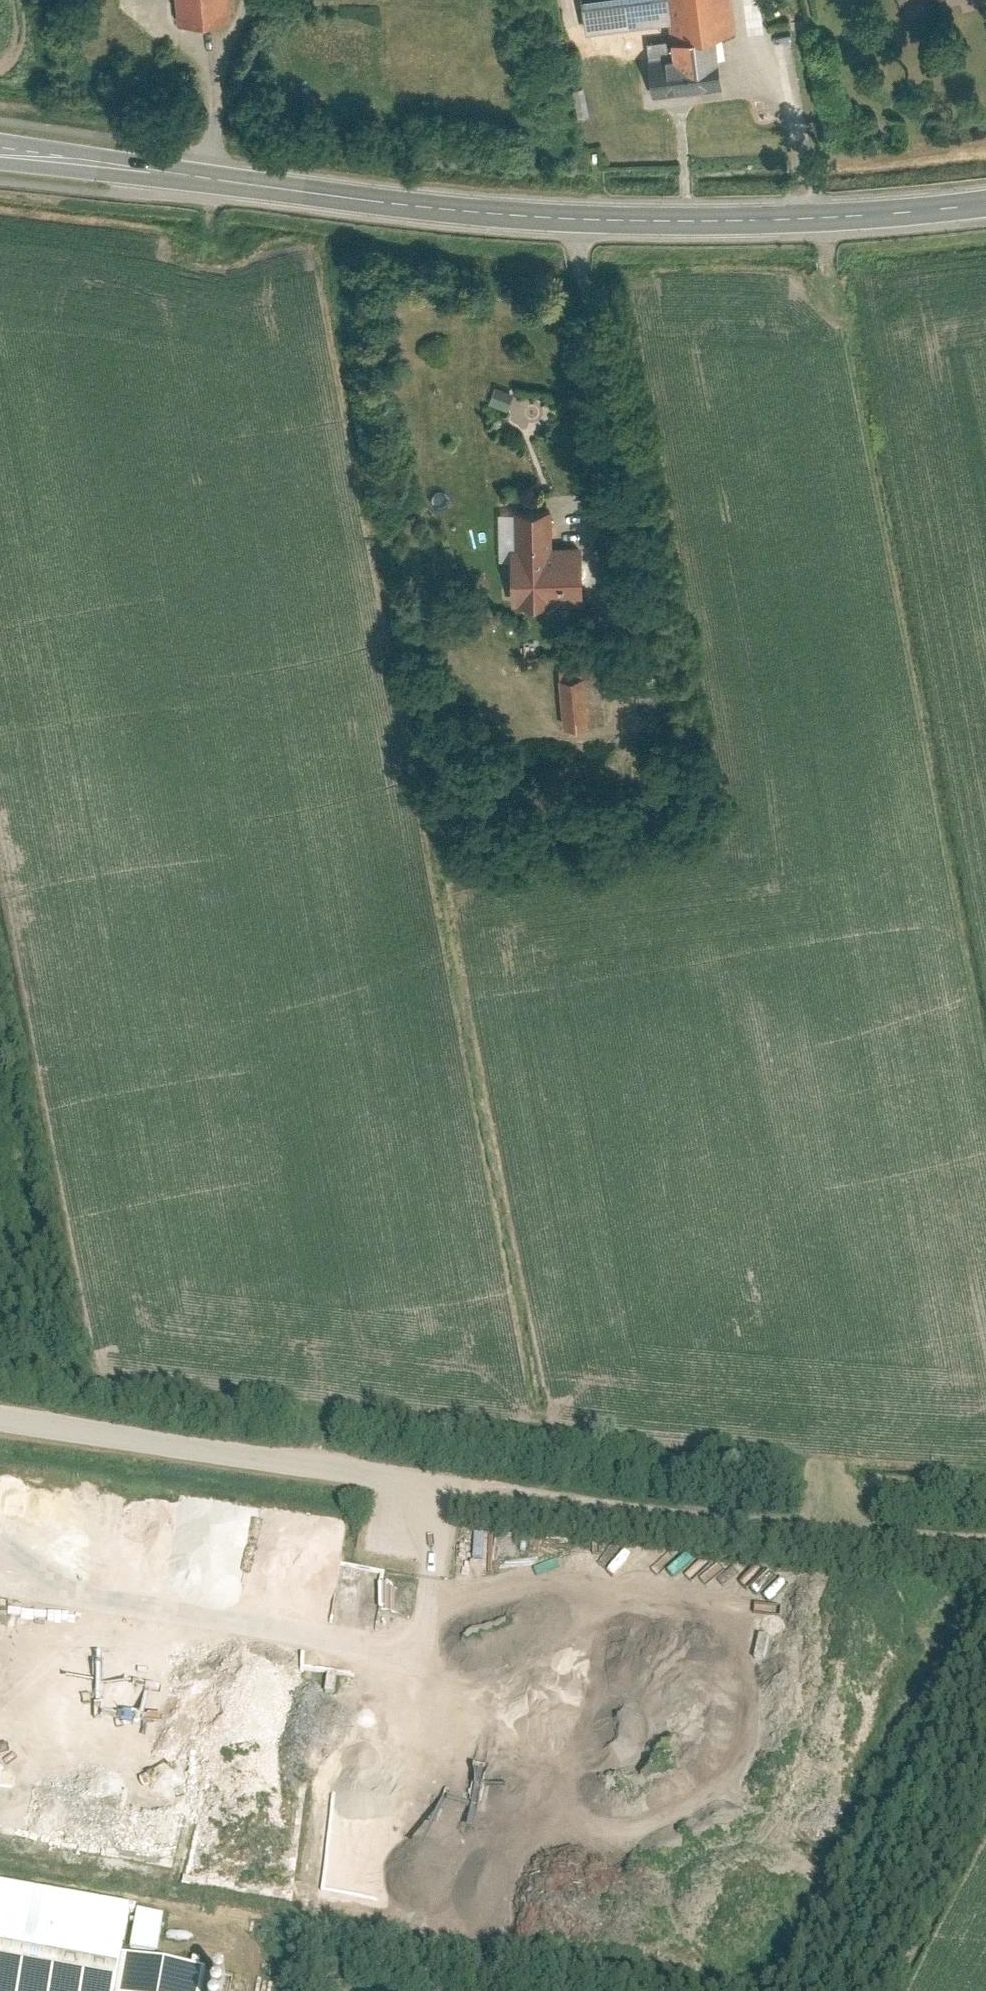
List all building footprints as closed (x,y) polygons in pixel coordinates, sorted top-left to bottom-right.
[(179,21),(233,14),(231,0),(176,0),(179,21)] [(673,17),(671,0),(584,0),(588,28),(673,17)] [(673,17),(676,37),(717,32),(735,29),(731,0),(671,0),(673,17)] [(907,18),(944,8),(942,0),(902,0),(907,18)] [(724,84),(717,32),(676,37),(679,58),(651,62),(649,62),(654,93),(724,84)] [(679,58),(676,37),(649,41),(651,62),(679,58)] [(499,383),(492,401),(512,409),(519,391),(499,383)] [(581,593),(580,546),(551,547),(550,511),(501,512),(502,556),(514,556),(515,601),(548,600),(547,593),(581,593)] [(583,674),(561,677),(567,723),(589,721),(583,674)] [(0,1884),(0,1990),(115,1990),(121,1956),(130,1907),(0,1884)] [(121,1956),(115,1990),(202,1990),(206,1970),(121,1956)]
